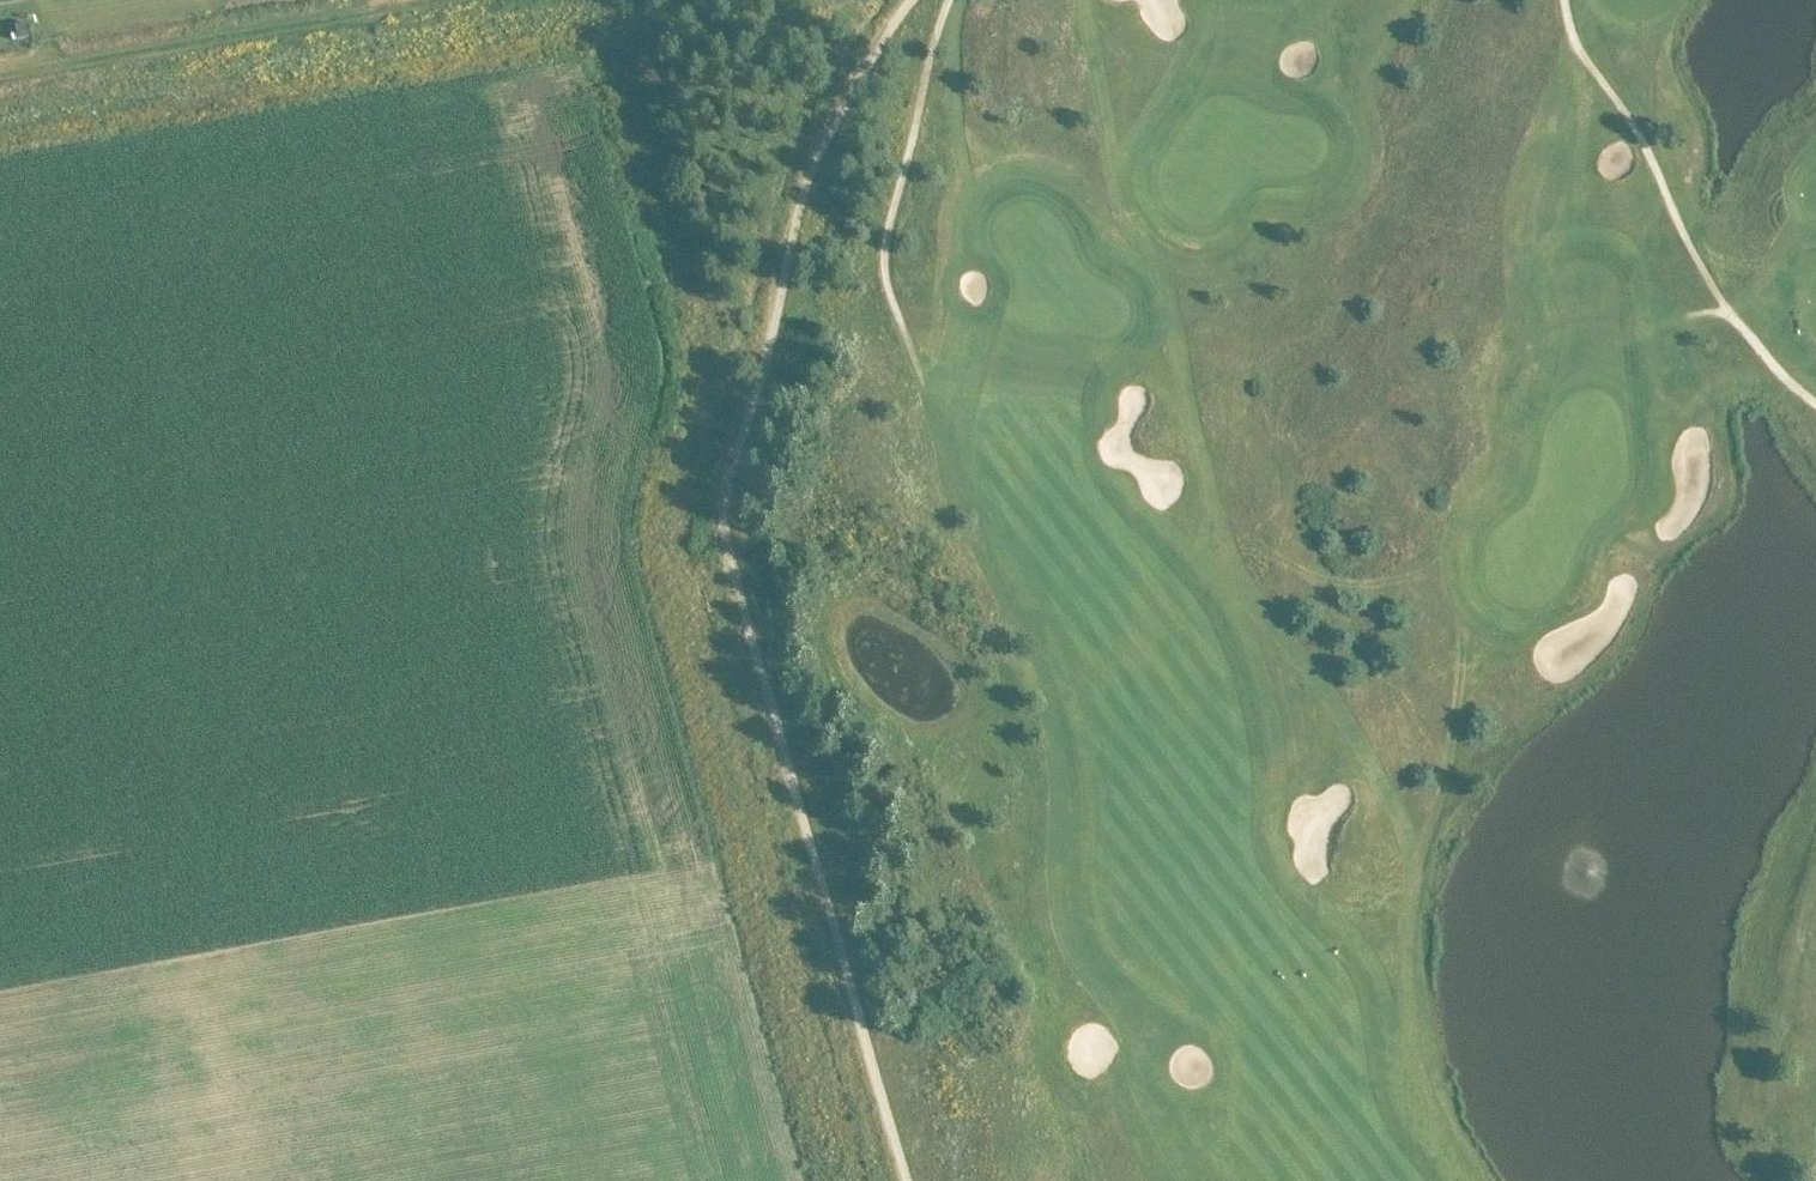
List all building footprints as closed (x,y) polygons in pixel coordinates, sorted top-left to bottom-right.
[(28,21),(16,24),(19,38),(31,35),(28,21)] [(1614,141),(1604,164),(1626,173),(1635,151),(1614,141)]
